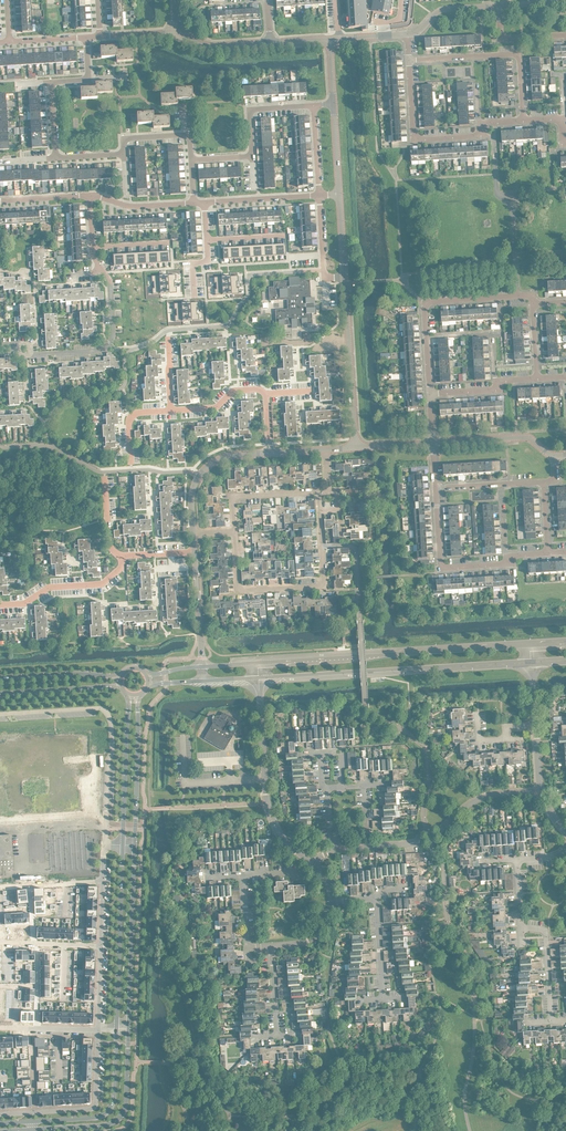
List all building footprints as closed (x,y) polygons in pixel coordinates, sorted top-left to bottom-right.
[(350,8),(351,18),(351,27),(351,28),(363,27),(363,30),(369,30),(369,26),(367,26),(366,0),(349,0),(350,8)] [(374,12),(390,15),(393,0),(377,0),(374,12)] [(103,47),(103,58),(117,57),(118,61),(132,60),(132,50),(118,51),(118,46),(103,47)] [(388,58),(388,65),(398,65),(398,60),(403,60),(403,57),(397,58),(388,58)] [(526,65),(531,65),(541,64),(541,57),(531,58),(531,63),(526,63),(526,65)] [(388,65),(389,72),(398,72),(398,67),(403,67),(403,64),(398,65),(388,65)] [(526,72),(532,72),(541,71),(541,64),(531,65),(532,69),(526,70),(526,72)] [(389,72),(389,79),(399,79),(398,74),(404,74),(404,71),(398,72),(389,72)] [(527,79),(532,79),(542,78),(541,71),(532,72),(532,76),(527,77),(527,79)] [(389,79),(389,86),(399,86),(399,85),(399,81),(404,81),(404,78),(399,79),(389,79)] [(527,86),(533,86),(542,85),(542,78),(532,79),(533,83),(527,84),(527,86)] [(83,88),(83,99),(98,98),(98,93),(112,92),(111,82),(96,82),(97,87),(83,88)] [(458,83),(458,90),(468,90),(468,89),(468,85),(473,85),(473,82),(468,82),(458,83)] [(418,93),(424,92),(433,92),(433,85),(433,84),(423,85),(424,90),(418,90),(418,93)] [(389,86),(390,93),(400,93),(400,92),(399,88),(405,88),(405,85),(399,85),(399,86),(389,86)] [(528,93),(533,93),(543,92),(542,85),(533,86),(533,90),(527,91),(528,93)] [(163,94),(164,105),(179,104),(178,99),(192,98),(191,88),(176,89),(177,93),(163,94)] [(390,93),(390,100),(400,100),(400,99),(400,95),(405,95),(405,92),(400,92),(400,93),(390,93)] [(509,94),(499,95),(500,102),(499,102),(502,102),(509,102),(510,101),(509,101),(509,97),(515,96),(514,94),(509,94)] [(390,100),(391,107),(400,107),(400,106),(400,102),(406,102),(405,99),(400,99),(400,100),(390,100)] [(459,104),(460,111),(469,110),(469,106),(474,105),(474,103),(469,103),(459,104)] [(391,107),(391,114),(401,113),(401,109),(406,109),(406,106),(400,106),(400,107),(391,107)] [(460,111),(460,118),(470,117),(469,113),(475,112),(475,110),(469,110),(460,111)] [(140,124),(152,123),(154,123),(154,127),(169,127),(168,116),(155,117),(154,112),(139,113),(140,124)] [(391,114),(392,121),(401,120),(401,116),(406,115),(406,113),(401,113),(391,114)] [(470,117),(460,118),(460,125),(470,125),(470,124),(470,120),(475,119),(475,117),(470,117)] [(392,121),(392,128),(402,127),(401,123),(407,122),(407,120),(401,120),(392,121)] [(392,128),(392,135),(402,134),(402,130),(407,129),(407,127),(402,127),(392,128)] [(402,134),(392,135),(393,142),(393,148),(399,147),(399,142),(403,142),(403,141),(402,137),(408,136),(408,134),(402,134)] [(481,142),(481,147),(482,157),(489,156),(489,157),(489,146),(488,146),(488,147),(484,147),(483,141),(481,142)] [(467,142),(467,148),(468,158),(475,157),(474,148),(470,148),(469,142),(467,142)] [(474,142),(474,148),(475,157),(482,157),(481,147),(477,147),(476,142),(474,142)] [(453,143),(453,149),(454,149),(454,158),(461,158),(460,148),(456,149),(456,143),(453,143)] [(460,143),(460,148),(461,158),(468,158),(467,148),(463,148),(462,143),(460,143)] [(432,145),(433,150),(433,160),(440,159),(440,150),(439,150),(435,150),(435,144),(432,145)] [(439,144),(439,150),(440,150),(440,159),(447,159),(447,149),(446,149),(442,150),(442,144),(439,144)] [(446,144),(446,149),(447,149),(447,159),(454,158),(454,149),(453,149),(449,149),(449,144),(446,144)] [(418,145),(419,151),(419,161),(426,160),(426,151),(421,151),(421,145),(418,145)] [(425,145),(426,151),(426,160),(433,160),(433,150),(428,150),(428,145),(425,145)] [(419,151),(414,151),(414,146),(411,146),(412,151),(411,151),(412,161),(419,161),(419,151)] [(197,247),(188,247),(188,254),(189,254),(189,258),(196,257),(196,254),(198,254),(203,253),(203,251),(198,251),(197,247)] [(177,274),(164,275),(165,284),(175,283),(175,280),(177,280),(177,274)] [(164,275),(152,276),(153,281),(154,281),(155,284),(165,284),(164,275)] [(239,275),(227,276),(227,285),(238,285),(238,281),(239,281),(239,275)] [(24,276),(21,277),(22,290),(26,290),(26,292),(32,292),(31,285),(28,285),(27,280),(24,280),(24,276)] [(227,276),(215,277),(215,283),(217,283),(217,286),(227,285),(227,276)] [(275,287),(270,287),(271,300),(278,300),(288,299),(289,309),(276,310),(276,312),(277,325),(280,325),(280,327),(285,327),(285,325),(293,324),(293,327),(298,326),(303,326),(308,326),(308,323),(313,323),(313,320),(313,315),(312,313),(315,312),(315,307),(314,302),(314,297),(311,297),(311,295),(311,290),(310,279),(300,280),(300,278),(290,278),(290,281),(275,282),(275,287)] [(97,283),(94,283),(95,297),(99,297),(99,299),(105,299),(104,292),(100,292),(100,287),(97,287),(97,283)] [(175,283),(165,284),(166,293),(178,292),(177,286),(176,286),(175,283)] [(155,288),(153,288),(153,294),(166,293),(165,284),(155,284),(155,288)] [(217,289),(216,289),(216,295),(228,294),(227,285),(217,286),(217,289)] [(238,285),(227,285),(228,294),(240,293),(240,288),(238,288),(238,285)] [(46,300),(50,300),(49,286),(47,286),(47,290),(43,291),(44,295),(40,295),(40,303),(46,302),(46,300)] [(187,302),(175,303),(175,309),(177,309),(177,312),(187,311),(187,302)] [(198,302),(187,302),(187,311),(197,311),(197,308),(199,307),(198,302)] [(490,304),(490,309),(491,309),(491,319),(498,318),(498,319),(498,308),(497,308),(497,309),(493,309),(493,303),(490,304)] [(476,304),(477,310),(477,320),(484,319),(484,309),(479,310),(479,304),(476,304)] [(483,304),(484,309),(484,319),(491,319),(491,309),(490,309),(486,309),(486,304),(483,304)] [(462,305),(463,311),(463,320),(470,320),(470,310),(469,305),(462,305)] [(472,305),(469,305),(470,310),(470,320),(477,320),(477,310),(472,310),(472,305)] [(449,312),(444,312),(444,306),(441,307),(442,312),(442,318),(442,322),(443,322),(449,321),(449,312)] [(448,306),(449,312),(449,321),(456,321),(456,311),(451,311),(451,306),(448,306)] [(455,306),(456,311),(456,321),(463,320),(463,311),(458,311),(458,306),(455,306)] [(177,315),(175,315),(176,321),(188,320),(187,311),(177,312),(177,315)] [(197,311),(187,311),(188,320),(199,320),(199,314),(197,314),(197,311)] [(404,317),(404,324),(414,323),(413,318),(419,318),(419,316),(418,312),(408,312),(408,316),(403,316),(403,317),(404,317)] [(542,323),(547,323),(557,322),(556,315),(557,315),(546,315),(546,316),(547,316),(547,320),(541,321),(542,323)] [(513,318),(513,325),(523,324),(523,319),(528,319),(528,317),(523,317),(513,318)] [(36,321),(22,322),(22,325),(20,326),(20,331),(28,331),(27,327),(32,327),(32,323),(36,323),(36,321)] [(542,330),(548,330),(557,329),(557,322),(547,323),(547,327),(542,328),(542,330)] [(513,325),(514,332),(523,331),(523,326),(529,326),(528,324),(523,324),(513,325)] [(98,328),(84,329),(84,333),(82,333),(82,339),(90,339),(89,335),(94,334),(94,331),(98,331),(98,328)] [(404,331),(405,337),(415,337),(414,332),(420,332),(420,329),(414,330),(404,331)] [(543,337),(548,337),(548,336),(558,336),(557,329),(548,330),(548,334),(542,335),(543,337)] [(514,332),(514,339),(524,338),(524,333),(529,333),(529,331),(523,331),(514,332)] [(405,337),(405,344),(415,344),(415,339),(420,339),(420,336),(415,337),(405,337)] [(543,344),(549,344),(549,343),(558,343),(558,336),(548,336),(548,337),(548,341),(543,341),(543,344)] [(474,338),(474,345),(484,344),(483,340),(489,339),(489,337),(483,337),(473,338),(474,338)] [(514,339),(515,346),(524,345),(524,340),(530,340),(529,338),(524,338),(514,339)] [(434,347),(439,347),(449,346),(449,339),(439,340),(439,345),(434,345),(434,347)] [(405,344),(406,351),(415,351),(415,346),(421,346),(420,343),(415,344),(405,344)] [(544,351),(549,351),(549,350),(559,350),(558,343),(549,343),(549,344),(549,348),(543,348),(544,351)] [(515,346),(515,353),(525,352),(524,347),(530,347),(530,344),(524,345),(515,346)] [(152,356),(152,360),(166,359),(166,357),(162,357),(162,354),(157,354),(157,350),(150,351),(150,356),(152,356)] [(549,350),(549,351),(549,355),(544,355),(544,358),(546,358),(549,357),(549,358),(553,357),(553,361),(560,360),(559,357),(559,350),(549,350)] [(525,352),(515,353),(516,359),(515,359),(515,360),(518,360),(518,363),(526,362),(526,359),(525,359),(525,354),(530,354),(530,351),(525,352)] [(112,352),(110,353),(111,366),(115,366),(115,368),(121,368),(120,361),(116,361),(116,356),(113,356),(112,352)] [(10,354),(7,354),(8,368),(12,368),(12,370),(18,370),(18,362),(14,363),(14,358),(10,358),(10,354)] [(407,365),(407,372),(417,372),(416,367),(422,367),(422,364),(416,365),(407,365)] [(256,365),(242,366),(243,372),(251,372),(252,375),(259,375),(259,369),(257,369),(256,365)] [(407,372),(407,379),(417,379),(417,374),(422,374),(422,371),(417,372),(407,372)] [(485,372),(476,373),(476,380),(486,379),(485,374),(491,374),(491,372),(485,372)] [(441,375),(441,379),(436,380),(436,382),(441,382),(451,381),(451,374),(441,375)] [(229,378),(215,379),(216,383),(214,383),(214,389),(221,388),(221,384),(226,384),(225,381),(229,380),(229,378)] [(407,379),(408,386),(417,386),(417,385),(417,381),(423,381),(423,378),(417,379),(407,379)] [(560,387),(553,387),(554,397),(561,397),(561,398),(563,398),(563,390),(561,390),(560,387)] [(408,393),(409,400),(418,400),(418,399),(418,395),(424,395),(423,392),(418,392),(418,393),(408,393)] [(496,396),(496,402),(497,411),(504,411),(503,401),(499,402),(498,396),(496,396)] [(44,397),(30,398),(30,400),(34,400),(34,404),(39,403),(39,407),(46,407),(46,401),(44,401),(44,397)] [(475,398),(475,403),(476,413),(483,412),(482,403),(478,403),(477,397),(475,398)] [(482,397),(482,403),(483,412),(490,412),(489,402),(485,403),(484,397),(482,397)] [(489,397),(489,402),(490,412),(497,411),(496,402),(492,402),(491,397),(489,397)] [(461,398),(461,404),(462,404),(462,414),(469,413),(468,404),(464,404),(464,398),(461,398)] [(468,398),(468,404),(469,413),(476,413),(475,403),(471,403),(470,398),(468,398)] [(418,400),(409,400),(405,401),(405,407),(408,407),(409,411),(419,410),(419,406),(418,402),(424,402),(424,399),(418,399),(418,400)] [(447,399),(447,405),(448,405),(448,415),(455,414),(455,404),(454,404),(450,405),(450,399),(447,399)] [(454,399),(454,404),(455,404),(455,414),(462,414),(462,404),(461,404),(457,404),(457,399),(454,399)] [(448,405),(447,405),(443,405),(443,400),(440,400),(441,405),(440,405),(441,415),(448,415),(448,405)] [(27,410),(24,410),(25,424),(29,424),(29,426),(30,426),(34,426),(35,426),(34,419),(31,419),(30,414),(27,414),(27,410)] [(525,417),(518,417),(519,420),(527,419),(527,415),(527,411),(525,411),(525,417)] [(141,435),(145,435),(144,421),(142,421),(142,425),(139,426),(139,430),(135,431),(136,438),(141,437),(141,435)] [(250,429),(236,430),(236,432),(240,432),(240,436),(245,435),(245,439),(252,439),(252,433),(250,433),(250,429)] [(120,441),(106,442),(106,446),(104,446),(105,452),(112,451),(112,448),(116,447),(116,444),(120,444),(120,441)] [(183,452),(169,453),(170,455),(174,455),(174,458),(178,458),(179,462),(186,461),(185,456),(183,456),(183,452)] [(344,473),(349,473),(353,472),(353,465),(366,464),(365,458),(346,460),(346,463),(341,464),(341,463),(336,464),(337,470),(344,470),(345,473),(344,473)] [(317,471),(309,471),(310,477),(309,477),(310,479),(318,479),(318,477),(323,477),(322,461),(317,462),(317,471)] [(304,471),(296,472),(296,480),(303,480),(304,484),(307,484),(306,478),(309,477),(310,477),(309,471),(309,464),(303,464),(304,471)] [(262,476),(255,476),(255,483),(255,485),(264,484),(265,486),(268,486),(268,487),(269,487),(268,483),(268,482),(267,465),(262,465),(262,476)] [(283,485),(283,483),(283,481),(283,475),(283,466),(277,466),(278,475),(270,475),(270,484),(280,483),(280,485),(283,485)] [(283,481),(283,483),(290,483),(291,487),(293,487),(293,480),(296,480),(296,472),(296,466),(290,467),(291,474),(283,475),(283,481)] [(241,477),(242,486),(249,485),(249,489),(252,489),(252,483),(255,483),(255,476),(254,469),(249,469),(249,477),(242,477),(241,477)] [(413,475),(414,481),(423,481),(423,476),(429,476),(428,473),(426,474),(425,469),(416,470),(417,470),(417,474),(413,474),(413,475)] [(237,486),(242,486),(241,477),(242,477),(241,470),(236,471),(236,480),(228,480),(229,488),(237,488),(237,486)] [(348,486),(350,486),(357,486),(357,485),(356,478),(365,477),(365,471),(353,472),(349,473),(350,476),(344,476),(344,479),(348,479),(348,486)] [(160,484),(160,487),(174,486),(173,482),(175,482),(175,476),(168,477),(168,480),(163,481),(164,484),(160,484)] [(414,481),(414,488),(424,488),(424,483),(429,483),(429,480),(423,481),(414,481)] [(349,499),(351,499),(357,499),(357,491),(366,490),(366,485),(357,485),(357,486),(350,486),(350,489),(344,490),(344,493),(349,492),(349,499)] [(205,501),(207,501),(220,500),(220,495),(222,495),(221,486),(213,487),(214,495),(205,496),(205,501)] [(414,488),(415,495),(424,495),(424,490),(429,490),(429,487),(424,488),(414,488)] [(558,495),(565,495),(565,487),(557,488),(558,493),(552,493),(552,496),(558,495)] [(524,490),(524,497),(534,497),(534,496),(534,492),(539,492),(539,489),(534,489),(523,490),(524,490)] [(415,495),(415,502),(425,502),(424,497),(430,497),(430,494),(424,495),(415,495)] [(524,497),(525,504),(534,504),(534,503),(534,499),(539,499),(539,496),(534,496),(534,497),(524,497)] [(349,506),(350,512),(358,512),(358,504),(367,504),(366,498),(357,499),(351,499),(351,503),(345,503),(345,506),(349,506)] [(214,506),(215,513),(215,514),(223,513),(223,506),(227,506),(227,503),(221,503),(220,500),(207,501),(207,506),(214,506)] [(308,503),(303,503),(304,519),(309,519),(308,510),(316,509),(316,501),(307,501),(308,503)] [(415,502),(415,509),(425,509),(425,504),(430,504),(430,501),(425,502),(415,502)] [(289,502),(289,507),(290,507),(290,511),(298,510),(298,519),(304,519),(303,503),(297,504),(297,502),(289,502)] [(525,504),(525,511),(535,510),(534,506),(540,506),(540,503),(534,503),(534,504),(525,504)] [(245,518),(247,518),(253,518),(253,517),(253,510),(261,509),(261,504),(246,505),(246,510),(244,510),(245,518)] [(484,505),(484,512),(494,511),(494,507),(499,506),(499,504),(494,504),(484,505)] [(276,508),(271,508),(271,506),(263,507),(263,515),(271,515),(272,524),(277,523),(277,514),(276,508)] [(276,506),(276,508),(277,514),(285,514),(285,523),(291,523),(290,511),(290,507),(289,507),(284,507),(284,506),(276,506)] [(444,515),(450,514),(459,513),(459,507),(459,506),(449,507),(450,512),(444,512),(444,515)] [(415,509),(416,516),(426,516),(425,511),(431,511),(431,508),(425,509),(415,509)] [(525,511),(525,518),(535,517),(535,513),(540,512),(540,510),(535,510),(525,511)] [(351,526),(353,526),(353,525),(359,525),(359,517),(367,517),(367,511),(358,512),(350,512),(350,513),(352,513),(352,516),(346,516),(346,519),(350,519),(351,526)] [(215,514),(215,513),(208,514),(208,519),(217,519),(218,527),(226,526),(225,518),(223,518),(223,513),(215,514)] [(445,521),(450,521),(460,520),(459,513),(450,514),(450,519),(445,519),(445,521)] [(334,537),(334,543),(340,543),(340,537),(340,536),(338,521),(335,521),(334,515),(332,515),(332,519),(325,520),(325,526),(325,528),(333,528),(334,537)] [(416,516),(416,523),(426,523),(426,522),(426,518),(431,518),(431,515),(426,516),(416,516)] [(247,518),(247,523),(245,523),(246,532),(254,531),(253,523),(262,522),(262,517),(253,517),(253,518),(247,518)] [(525,518),(526,525),(536,524),(535,520),(541,519),(541,517),(535,517),(525,518)] [(445,528),(451,528),(460,527),(460,520),(450,521),(450,526),(445,526),(445,528)] [(124,535),(124,521),(121,521),(121,525),(118,525),(118,530),(114,530),(115,537),(121,537),(121,535),(124,535)] [(416,523),(417,530),(426,530),(426,529),(426,525),(432,525),(431,522),(426,522),(426,523),(416,523)] [(560,523),(560,528),(555,528),(555,530),(560,530),(565,530),(565,534),(565,522),(560,523)] [(303,529),(303,537),(310,536),(312,536),(311,528),(313,528),(313,523),(294,524),(294,529),(303,529)] [(353,525),(353,526),(353,529),(347,530),(347,532),(344,533),(344,536),(351,536),(351,539),(360,539),(359,531),(368,530),(368,524),(359,525),(353,525)] [(536,524),(526,525),(526,532),(536,532),(536,531),(536,527),(541,526),(541,524),(536,524)] [(446,535),(451,535),(461,534),(460,527),(451,528),(451,533),(445,533),(446,535)] [(417,530),(417,537),(427,537),(427,536),(427,532),(432,532),(432,529),(426,529),(426,530),(417,530)] [(255,541),(256,546),(271,545),(271,540),(262,540),(261,532),(253,533),(253,541),(255,541)] [(446,542),(452,542),(461,541),(461,534),(451,535),(451,540),(446,540),(446,542)] [(304,542),(304,550),(311,549),(311,550),(313,550),(312,541),(310,541),(310,536),(303,537),(295,537),(295,543),(304,542)] [(417,537),(418,544),(427,543),(427,539),(433,539),(432,536),(427,536),(427,537),(417,537)] [(48,543),(49,547),(63,546),(62,544),(59,544),(58,541),(54,541),(53,537),(46,538),(46,544),(48,543)] [(218,545),(218,553),(225,553),(227,553),(226,545),(224,545),(224,539),(209,540),(209,546),(218,545)] [(446,549),(452,549),(462,548),(461,541),(452,542),(452,546),(446,547),(446,549)] [(418,544),(418,551),(428,550),(427,546),(433,545),(433,543),(427,543),(418,544)] [(271,545),(256,546),(256,551),(254,551),(255,559),(263,559),(263,551),(271,550),(271,545)] [(496,546),(486,547),(487,554),(497,553),(496,548),(502,548),(502,546),(496,546)] [(333,562),(335,562),(342,562),(342,561),(341,554),(350,553),(350,548),(335,549),(335,554),(333,554),(333,562)] [(452,549),(452,553),(447,554),(447,556),(452,556),(462,555),(462,548),(452,549)] [(305,555),(305,563),(312,563),(314,563),(313,555),(311,555),(311,550),(311,549),(304,550),(299,550),(296,550),(295,550),(296,556),(305,555)] [(428,550),(418,551),(418,558),(428,558),(428,557),(428,553),(433,552),(433,550),(428,550)] [(219,559),(219,566),(219,567),(226,566),(228,566),(227,559),(231,559),(231,556),(225,556),(225,553),(218,553),(211,554),(211,559),(219,559)] [(290,569),(282,569),(282,576),(282,578),(290,577),(290,575),(295,575),(294,560),(289,560),(290,569)] [(255,571),(255,565),(255,562),(249,563),(249,561),(241,562),(242,580),(251,580),(251,578),(256,578),(255,571)] [(263,571),(255,571),(256,578),(256,580),(264,579),(264,577),(269,577),(268,570),(269,570),(268,561),(263,562),(263,571)] [(276,570),(269,570),(268,570),(269,577),(269,579),(277,578),(277,576),(282,576),(282,569),(281,561),(276,561),(276,570)] [(334,575),(336,575),(343,575),(342,567),(351,566),(351,561),(342,561),(342,562),(335,562),(336,567),(334,567),(334,575)] [(141,568),(141,572),(155,571),(155,568),(151,568),(151,565),(146,565),(146,562),(139,562),(139,568),(141,568)] [(305,563),(299,563),(296,563),(297,569),(305,568),(306,576),(314,576),(314,568),(312,568),(312,563),(305,563)] [(220,572),(220,580),(227,579),(227,580),(228,579),(228,572),(232,572),(232,569),(226,570),(226,566),(219,567),(219,566),(212,567),(212,572),(220,572)] [(98,567),(84,568),(84,570),(88,570),(89,573),(93,573),(94,577),(101,576),(100,571),(98,571),(98,567)] [(507,571),(507,576),(508,586),(514,585),(514,586),(515,586),(514,575),(514,576),(509,576),(509,570),(507,571)] [(336,575),(337,580),(335,580),(335,589),(344,588),(343,580),(352,580),(352,574),(348,574),(344,575),(343,575),(336,575)] [(444,580),(440,580),(439,575),(437,575),(437,580),(438,585),(434,585),(435,594),(445,593),(445,590),(444,580)] [(220,580),(211,580),(212,586),(220,585),(221,593),(229,593),(229,584),(227,584),(227,580),(227,579),(220,580)] [(0,585),(0,591),(3,591),(3,595),(11,594),(10,590),(10,588),(8,589),(8,585),(0,585)] [(326,599),(320,599),(321,615),(322,615),(327,614),(326,606),(334,605),(334,606),(334,605),(338,605),(337,595),(333,596),(333,597),(326,597),(326,599)] [(280,598),(281,600),(281,606),(289,606),(290,615),(295,614),(295,606),(294,606),(294,599),(289,599),(289,597),(280,598)] [(294,597),(294,599),(294,606),(295,606),(302,605),(303,614),(307,614),(308,614),(308,607),(307,598),(302,599),(302,597),(294,597)] [(281,600),(276,600),(276,598),(267,599),(268,607),(276,607),(276,616),(282,615),(281,606),(281,600)] [(315,598),(307,598),(308,607),(316,606),(316,615),(321,615),(320,599),(315,600),(315,598)] [(252,600),(252,602),(253,608),(261,608),(261,617),(262,616),(267,616),(266,601),(260,601),(260,599),(252,600)] [(226,610),(226,601),(221,602),(221,600),(212,600),(213,609),(221,608),(221,617),(223,617),(223,620),(227,620),(227,610),(226,610)] [(239,601),(239,602),(240,609),(247,608),(248,617),(253,617),(253,608),(252,602),(247,602),(247,600),(239,601)] [(234,601),(226,601),(226,610),(227,610),(234,609),(235,618),(240,618),(240,609),(239,602),(234,603),(234,601)] [(263,621),(254,622),(254,627),(267,626),(267,616),(262,616),(263,621)] [(178,618),(164,619),(164,621),(168,621),(168,625),(173,624),(173,628),(181,627),(180,624),(180,622),(178,622),(178,618)] [(452,713),(452,719),(468,718),(468,714),(465,715),(465,709),(454,709),(454,712),(452,713)] [(211,727),(205,738),(225,750),(233,736),(235,733),(236,733),(237,733),(238,732),(238,730),(237,730),(239,727),(235,724),(237,720),(223,712),(221,716),(219,715),(215,716),(213,720),(214,724),(216,725),(215,726),(211,727)] [(455,724),(455,728),(466,727),(466,721),(468,721),(468,718),(452,719),(453,725),(455,724)] [(563,736),(565,736),(565,725),(555,725),(555,729),(562,729),(563,736)] [(453,730),(453,737),(469,736),(469,732),(466,733),(466,727),(455,728),(455,730),(453,730)] [(456,746),(461,745),(467,745),(467,739),(469,739),(469,736),(453,737),(454,743),(456,743),(456,746)] [(289,746),(289,753),(296,753),(295,743),(295,741),(281,742),(281,746),(289,746)] [(465,760),(470,760),(471,760),(470,754),(468,754),(467,748),(469,748),(469,744),(467,745),(461,745),(461,759),(464,759),(465,760)] [(512,751),(506,751),(507,762),(510,762),(510,764),(516,764),(515,748),(512,749),(512,751)] [(518,748),(515,748),(516,764),(522,764),(522,762),(525,761),(524,750),(518,751),(518,748)] [(494,752),(488,753),(489,764),(492,763),(492,766),(498,765),(497,749),(494,750),(494,752)] [(500,749),(497,749),(498,765),(504,765),(504,763),(507,762),(506,751),(500,752),(500,749)] [(482,750),(479,751),(480,766),(486,766),(486,764),(489,764),(488,753),(482,753),(482,750)] [(471,760),(470,760),(471,765),(474,765),(474,767),(480,766),(479,751),(476,751),(476,753),(470,754),(471,760)] [(393,770),(394,781),(400,780),(400,773),(407,772),(407,768),(394,769),(393,769),(393,770)] [(5,876),(5,870),(6,870),(15,869),(12,835),(0,835),(0,876),(5,876)] [(467,844),(467,849),(467,850),(473,849),(473,847),(479,846),(479,840),(478,840),(468,841),(468,844),(467,844)] [(460,853),(461,859),(477,858),(476,855),(474,855),(473,849),(467,850),(467,849),(462,850),(463,853),(460,853)] [(194,861),(194,866),(194,867),(200,866),(200,863),(206,863),(206,857),(205,857),(202,857),(195,857),(195,860),(194,861)] [(463,868),(468,868),(475,867),(474,862),(477,861),(477,858),(461,859),(461,865),(463,865),(463,868)] [(187,870),(188,876),(203,875),(203,872),(201,872),(200,866),(194,867),(194,866),(189,867),(189,870),(187,870)] [(470,877),(481,876),(481,870),(475,870),(475,867),(468,868),(469,874),(470,874),(470,877)] [(414,874),(414,877),(420,877),(420,876),(420,871),(418,871),(418,868),(407,868),(408,875),(414,874)] [(190,885),(195,885),(201,884),(201,878),(203,878),(203,875),(188,876),(188,882),(190,882),(190,885)] [(412,883),(412,886),(427,885),(427,879),(425,879),(425,876),(420,876),(420,877),(414,877),(414,883),(412,883)] [(277,892),(283,892),(284,902),(289,902),(289,900),(294,899),(294,896),(305,895),(305,885),(288,886),(288,881),(276,882),(277,892)] [(197,894),(207,893),(208,893),(207,887),(201,887),(201,884),(195,885),(195,890),(197,890),(197,894)] [(415,889),(415,895),(421,895),(426,895),(426,891),(428,891),(427,885),(412,886),(412,890),(415,889)] [(492,897),(492,903),(508,902),(508,899),(505,899),(505,893),(494,894),(494,897),(492,897)] [(415,898),(409,898),(410,904),(420,904),(420,901),(422,901),(421,895),(415,895),(415,898)] [(426,895),(427,904),(432,906),(435,902),(426,895)] [(495,909),(495,912),(506,911),(506,905),(508,905),(508,902),(492,903),(493,909),(495,909)] [(219,914),(219,920),(235,919),(235,916),(232,916),(232,910),(221,911),(221,914),(219,914)] [(493,915),(494,921),(509,920),(509,917),(506,917),(506,911),(495,912),(495,915),(493,915)] [(222,926),(222,929),(233,928),(233,922),(235,922),(235,919),(219,920),(220,926),(222,926)] [(496,927),(496,930),(507,929),(507,923),(509,923),(509,920),(494,921),(494,927),(496,927)] [(220,932),(220,938),(236,937),(236,934),(233,934),(233,928),(222,929),(222,931),(220,932)] [(494,933),(495,939),(510,938),(510,935),(508,935),(507,929),(496,930),(496,933),(494,933)] [(353,939),(353,945),(374,944),(374,941),(365,941),(365,942),(364,942),(364,935),(353,935),(353,934),(350,934),(350,938),(353,938),(353,939)] [(223,944),(223,947),(234,946),(234,940),(236,940),(236,937),(220,938),(221,944),(223,944)] [(497,948),(502,948),(508,947),(508,941),(510,941),(510,938),(495,939),(495,945),(497,945),(497,948)] [(551,952),(565,951),(565,941),(565,945),(561,945),(561,949),(560,949),(560,948),(551,949),(551,952)] [(221,950),(221,956),(237,955),(237,952),(234,952),(234,946),(223,947),(223,949),(221,950)] [(502,948),(502,954),(504,954),(504,957),(515,956),(515,949),(508,950),(508,947),(502,948)] [(224,965),(229,965),(229,964),(235,964),(235,958),(237,958),(237,955),(221,956),(222,962),(224,962),(224,965)] [(521,960),(521,966),(542,965),(542,961),(533,962),(532,962),(532,959),(527,959),(527,955),(521,955),(521,960)] [(277,966),(278,969),(299,968),(298,961),(298,962),(298,957),(291,958),(291,962),(287,962),(287,965),(286,966),(286,965),(277,966)] [(229,964),(229,965),(229,971),(230,971),(231,974),(242,973),(241,966),(235,967),(235,964),(229,964)] [(247,976),(248,983),(269,981),(268,978),(264,978),(260,979),(259,979),(258,976),(254,976),(254,972),(247,972),(248,976),(247,976)] [(409,996),(409,1005),(410,1005),(410,1013),(414,1012),(414,1008),(416,1008),(416,1000),(423,999),(423,998),(423,995),(419,996),(409,996)] [(352,1016),(356,1016),(356,1008),(355,1000),(346,1000),(342,1000),(342,1004),(349,1004),(350,1012),(352,1012),(352,1016)] [(406,1008),(401,1008),(402,1019),(404,1019),(404,1021),(411,1021),(410,1013),(410,1005),(409,1005),(406,1005),(406,1008)] [(388,1009),(383,1009),(384,1020),(386,1020),(387,1022),(393,1022),(392,1006),(388,1006),(388,1009)] [(395,1006),(392,1006),(393,1022),(399,1021),(399,1019),(402,1019),(401,1008),(395,1008),(395,1006)] [(370,1010),(365,1010),(366,1021),(368,1021),(368,1023),(375,1023),(374,1007),(370,1008),(370,1010)] [(377,1007),(374,1007),(375,1023),(381,1023),(381,1021),(384,1020),(383,1009),(377,1010),(377,1007)] [(356,1016),(357,1024),(363,1024),(364,1026),(366,1026),(366,1025),(365,1021),(366,1021),(365,1010),(359,1011),(359,1008),(356,1008),(356,1016)] [(518,1039),(524,1039),(524,1036),(524,1029),(523,1020),(514,1021),(514,1020),(510,1021),(510,1025),(517,1024),(518,1032),(520,1032),(520,1037),(518,1039)] [(545,1027),(542,1028),(543,1043),(549,1043),(549,1041),(551,1041),(551,1030),(545,1030),(545,1027)] [(557,1029),(551,1030),(551,1041),(554,1040),(554,1043),(561,1042),(560,1027),(556,1027),(557,1029)] [(539,1030),(533,1031),(534,1042),(536,1042),(536,1044),(543,1043),(542,1028),(538,1028),(539,1030)] [(524,1036),(524,1039),(525,1044),(523,1046),(527,1049),(531,1044),(534,1044),(534,1042),(533,1031),(527,1031),(527,1029),(524,1029),(524,1036)] [(304,1039),(304,1042),(305,1050),(309,1050),(308,1045),(311,1045),(310,1039),(310,1037),(318,1037),(317,1033),(313,1033),(313,1031),(302,1032),(302,1034),(304,1034),(304,1039)] [(247,1053),(251,1053),(250,1046),(251,1046),(250,1037),(251,1037),(251,1035),(240,1036),(240,1037),(236,1038),(236,1042),(244,1041),(244,1049),(247,1049),(247,1053)] [(45,1038),(35,1038),(35,1047),(38,1047),(38,1051),(50,1051),(49,1045),(45,1045),(45,1038)] [(301,1045),(296,1045),(296,1056),(299,1056),(299,1058),(306,1058),(305,1050),(304,1042),(301,1043),(301,1045)] [(278,1047),(278,1058),(278,1061),(282,1061),(282,1060),(287,1059),(286,1043),(283,1044),(283,1046),(278,1047)] [(290,1043),(286,1043),(287,1059),(294,1059),(293,1057),(296,1056),(296,1045),(290,1046),(290,1043)] [(272,1044),(268,1045),(269,1060),(276,1060),(275,1058),(278,1058),(278,1047),(272,1047),(272,1044)] [(265,1047),(260,1048),(260,1059),(263,1059),(263,1061),(269,1060),(268,1045),(265,1045),(265,1047)] [(251,1053),(251,1061),(258,1061),(258,1059),(260,1059),(260,1048),(254,1048),(254,1046),(251,1046),(250,1046),(251,1053)] [(38,1057),(37,1057),(37,1064),(45,1063),(45,1057),(50,1057),(50,1051),(38,1051),(38,1057)] [(22,1066),(17,1067),(17,1072),(29,1072),(28,1066),(30,1066),(30,1059),(21,1060),(22,1066)] [(45,1063),(37,1064),(37,1071),(39,1071),(39,1076),(50,1075),(50,1070),(46,1070),(45,1063)] [(29,1072),(17,1072),(18,1078),(22,1078),(23,1085),(31,1084),(31,1077),(29,1077),(29,1072)] [(39,1081),(37,1081),(37,1088),(42,1088),(45,1088),(46,1088),(46,1082),(51,1081),(50,1080),(50,1075),(39,1076),(39,1081)]
